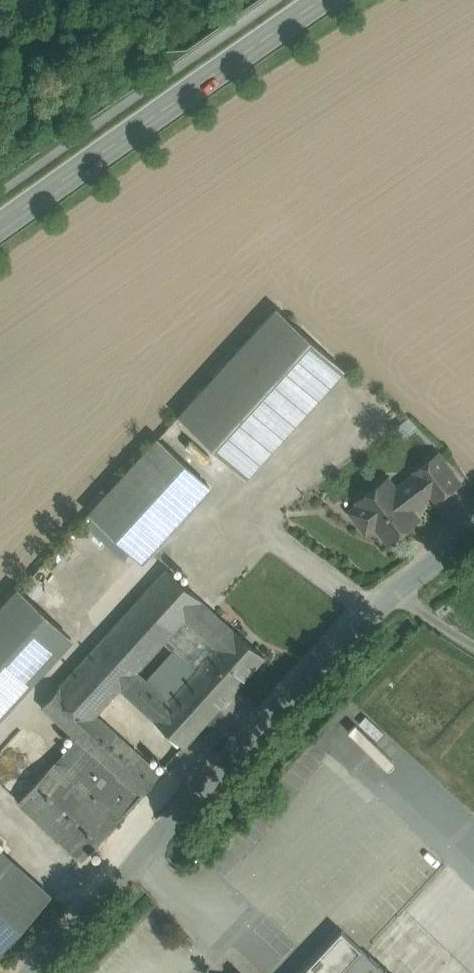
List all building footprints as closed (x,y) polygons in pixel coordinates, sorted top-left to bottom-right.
[(276,309),(179,415),(231,462),(328,356),(276,309)] [(158,439),(90,513),(142,560),(209,486),(158,439)] [(437,455),(415,471),(431,492),(436,498),(457,481),(437,455)] [(388,478),(357,501),(365,511),(356,518),(366,532),(375,525),(387,540),(410,523),(404,516),(412,510),(410,508),(431,492),(418,474),(397,490),(388,478)] [(201,599),(167,568),(147,591),(180,622),(184,618),(201,600),(201,599)] [(0,610),(0,715),(71,638),(19,590),(0,610)] [(147,591),(101,641),(135,672),(180,622),(147,591)] [(201,600),(184,618),(194,627),(210,609),(201,600)] [(233,629),(214,612),(198,630),(217,647),(233,629)] [(217,647),(208,656),(203,652),(190,667),(195,671),(203,662),(235,690),(265,656),(234,628),(217,647)] [(135,672),(101,641),(61,684),(94,714),(119,687),(120,688),(135,672)] [(173,651),(147,680),(168,700),(195,671),(190,667),(173,651)] [(195,671),(168,700),(147,680),(146,680),(130,697),(184,746),(235,690),(203,662),(195,671)] [(94,714),(61,684),(41,706),(76,738),(140,795),(160,773),(94,714)] [(140,795),(76,738),(52,764),(116,822),(140,795)] [(116,822),(52,764),(19,801),(83,859),(116,822)] [(101,852),(96,847),(91,853),(96,857),(101,852)] [(0,850),(0,950),(50,895),(0,850)] [(301,972),(387,972),(341,930),(301,972)]
